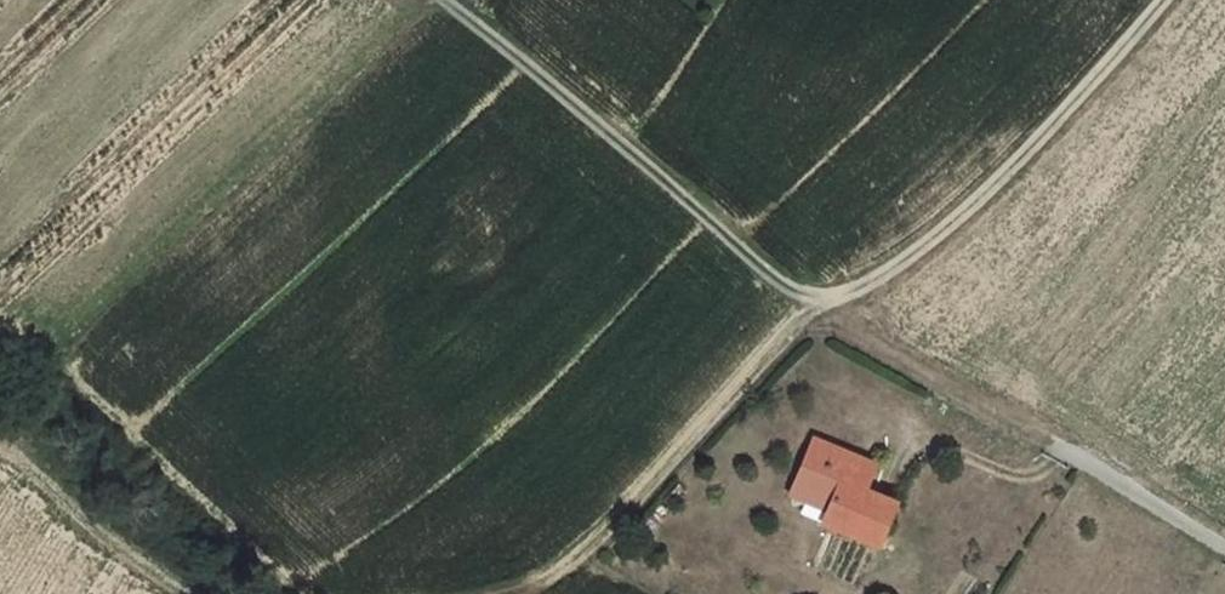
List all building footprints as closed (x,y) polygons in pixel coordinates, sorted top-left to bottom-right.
[(851,452),(811,433),(791,479),(822,495),(816,513),(813,521),(875,549),(892,504),(858,491),(867,470),(848,461),(851,452)] [(822,495),(791,479),(783,499),(816,513),(822,495)]
